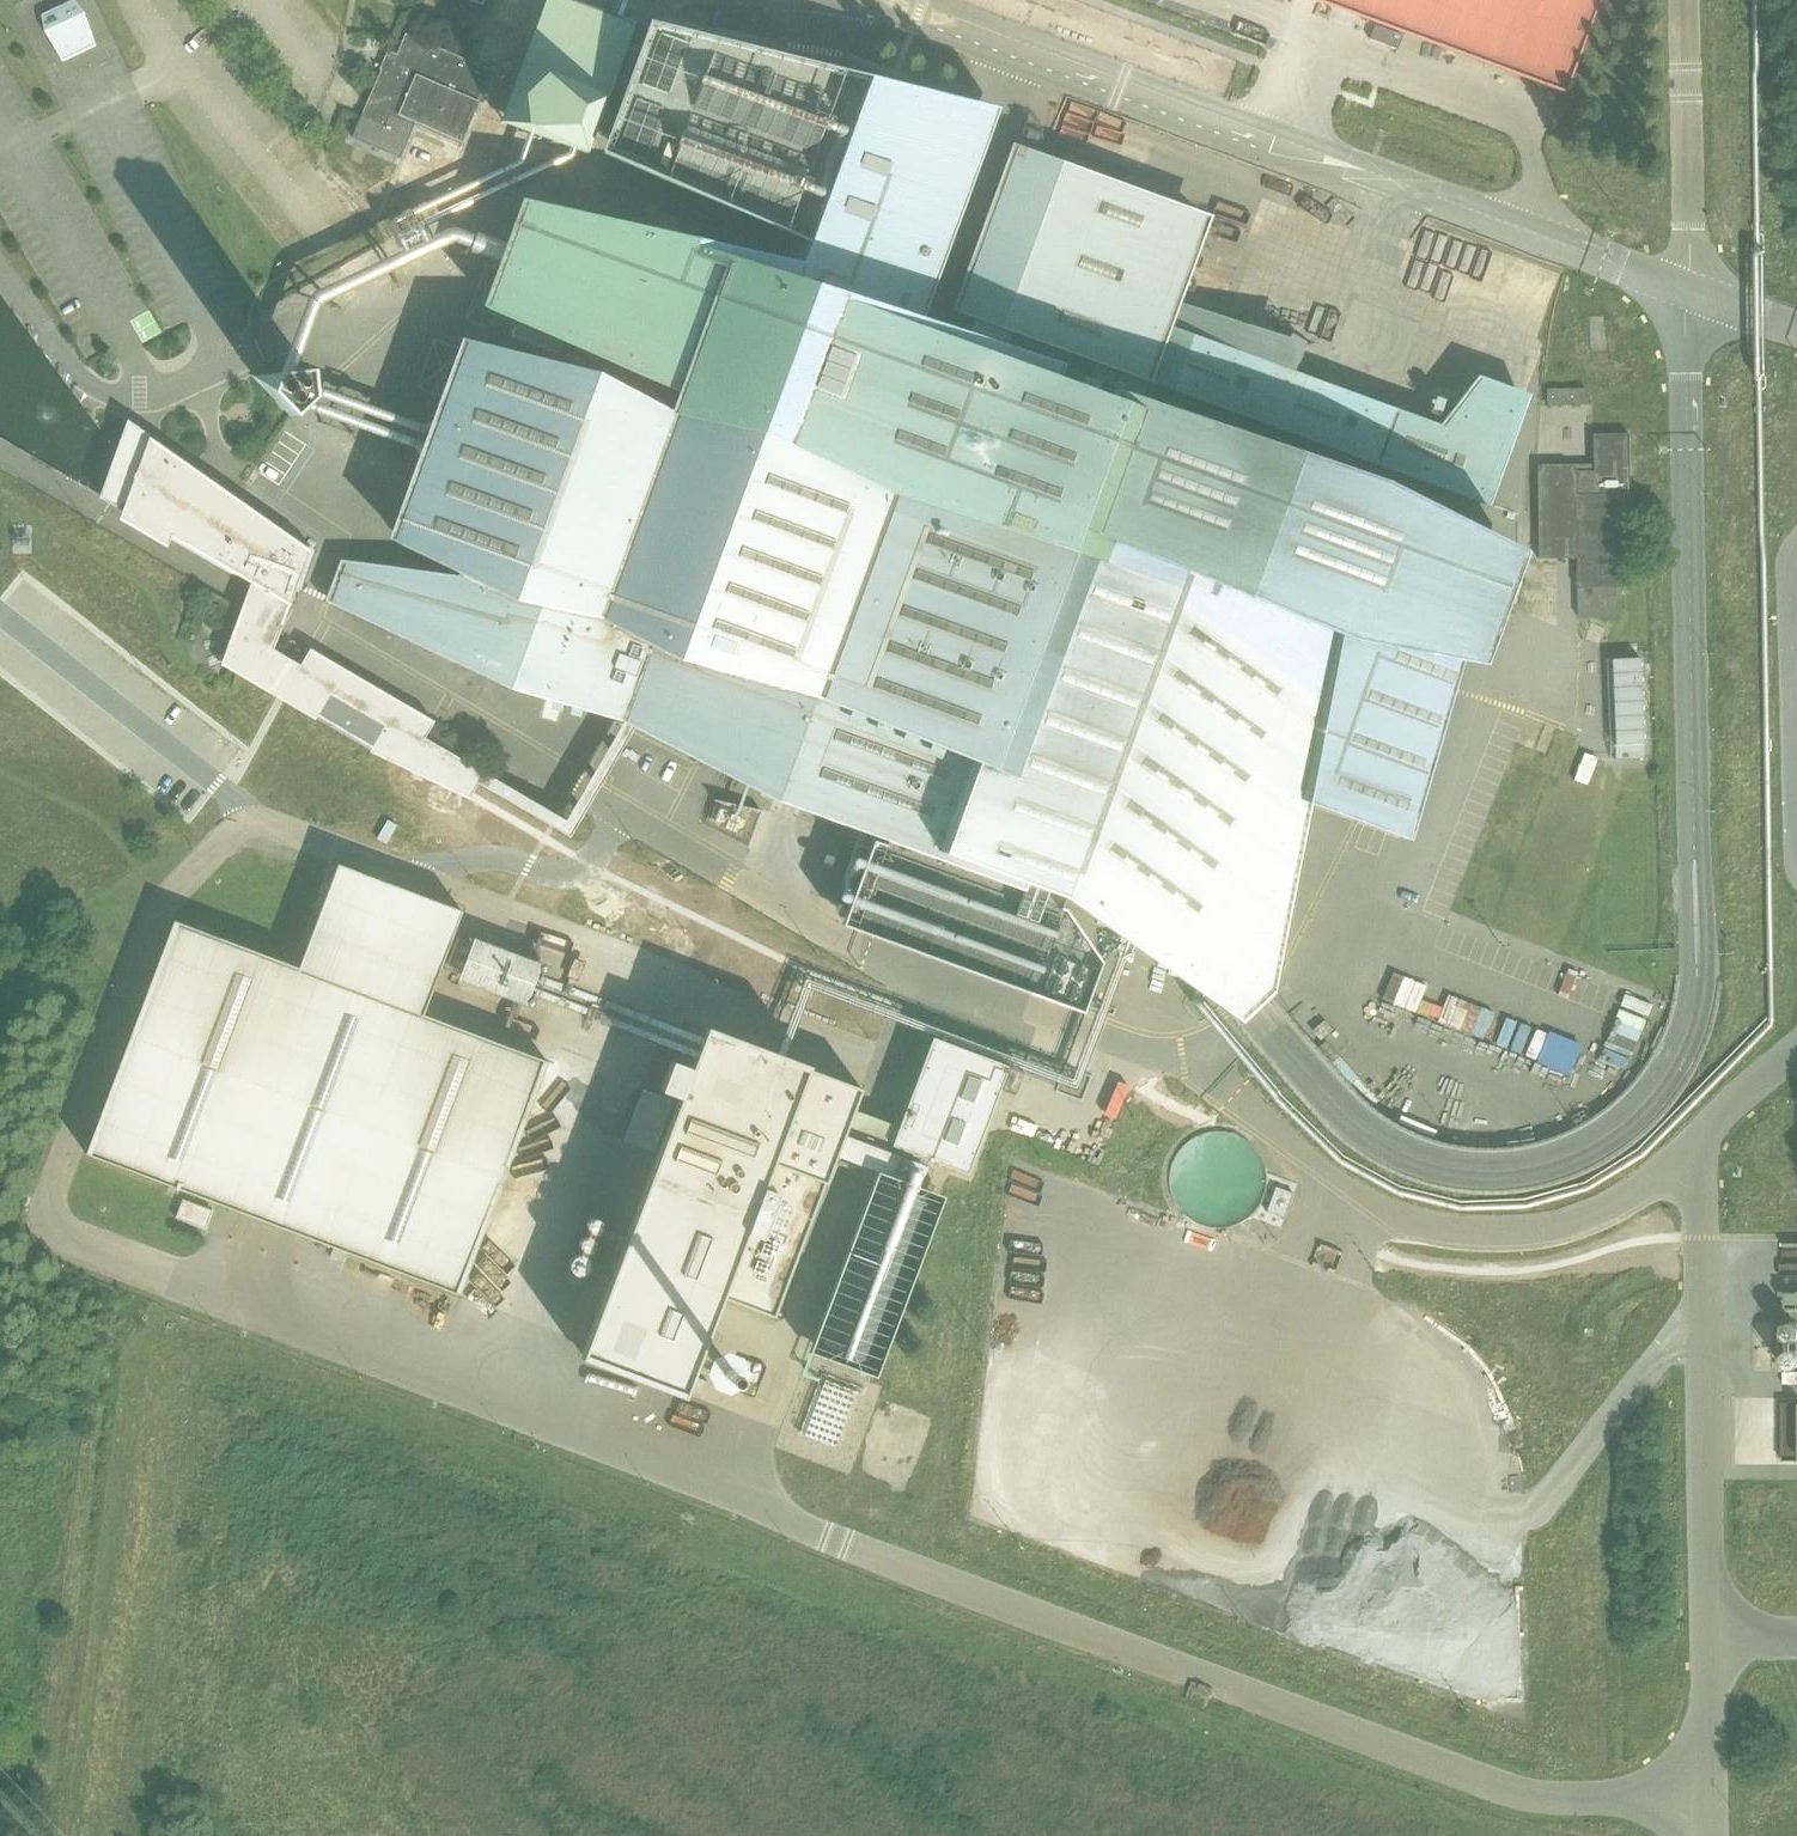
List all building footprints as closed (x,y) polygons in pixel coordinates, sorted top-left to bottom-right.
[(42,15),(45,31),(63,60),(96,45),(85,12),(75,0),(73,0),(42,15)] [(1564,90),(1597,0),(1320,0),(1564,90)] [(388,53),(361,116),(392,130),(399,114),(461,141),(444,179),(476,193),(509,115),(541,128),(551,104),(514,89),(515,87),(514,87),(520,72),(504,66),(501,73),(406,33),(396,57),(388,53)] [(693,238),(691,244),(865,308),(864,311),(896,322),(900,324),(901,321),(913,325),(917,317),(920,318),(996,107),(869,77),(801,261),(693,238)] [(998,376),(1014,332),(1458,493),(1478,438),(1435,422),(1166,324),(1206,213),(1018,145),(957,312),(976,318),(960,362),(907,343),(913,325),(901,321),(900,324),(896,322),(864,311),(865,308),(691,244),(534,204),(496,309),(682,383),(678,392),(672,412),(596,371),(471,342),(400,539),(460,568),(459,572),(341,560),(329,591),(565,702),(613,716),(623,720),(627,722),(633,725),(779,793),(1068,898),(1239,1019),(1270,989),(1274,972),(1267,969),(1302,791),(1344,806),(1342,810),(1361,817),(1408,837),(1459,658),(1477,662),(1516,555),(1480,538),(1167,418),(1144,429),(998,376)] [(276,373),(269,392),(294,416),(315,395),(311,368),(276,373)] [(1546,389),(1547,405),(1585,404),(1585,388),(1546,389)] [(1578,587),(1626,585),(1624,494),(1630,493),(1629,431),(1593,432),(1594,469),(1577,469),(1569,463),(1537,465),(1539,557),(1576,557),(1578,587)] [(298,589),(312,548),(195,467),(193,468),(124,459),(109,504),(250,584),(222,662),(315,718),(317,714),(373,746),(370,750),(469,796),(479,781),(569,835),(633,725),(627,722),(623,720),(566,820),(424,738),(433,720),(309,648),(301,664),(273,649),(298,589)] [(1644,757),(1640,657),(1611,658),(1615,758),(1644,757)] [(461,910),(337,862),(299,968),(174,921),(89,1153),(461,1292),(547,1062),(422,1014),(461,910)] [(1324,1018),(1312,1029),(1321,1038),(1333,1028),(1324,1018)] [(804,1066),(704,1028),(582,1353),(685,1392),(722,1294),(775,1314),(860,1086),(804,1065),(804,1066)] [(1548,1030),(1536,1061),(1569,1074),(1581,1043),(1548,1030)] [(898,1127),(892,1143),(967,1171),(1007,1065),(931,1037),(898,1127)] [(1326,1038),(1320,1044),(1333,1058),(1339,1053),(1326,1038)] [(1275,1186),(1266,1210),(1285,1216),(1293,1193),(1275,1186)] [(948,1217),(880,1190),(814,1371),(881,1397),(948,1217)] [(213,1209),(183,1198),(176,1216),(206,1228),(213,1209)] [(856,1395),(821,1383),(802,1437),(836,1448),(856,1395)] [(1783,1396),(1784,1456),(1796,1456),(1796,1396),(1783,1396)]
